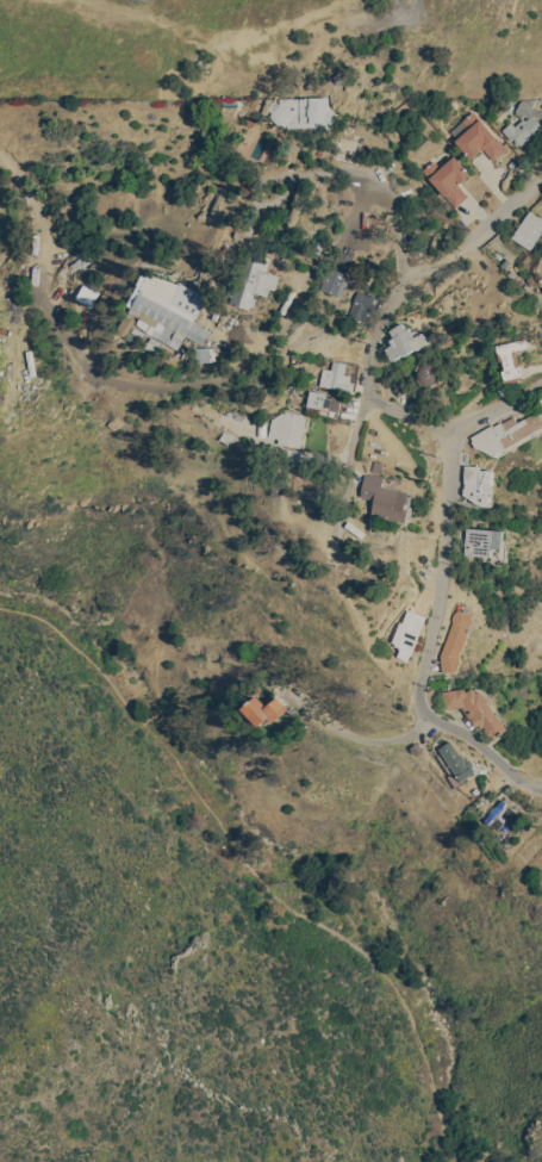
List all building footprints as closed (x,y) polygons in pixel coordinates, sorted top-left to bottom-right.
[(331,75),(338,70),(344,80),(338,85),(331,75)] [(330,106),(341,117),(326,131),(322,125),(287,126),(287,123),(285,126),(282,123),(280,125),(269,116),(272,112),(270,112),(279,104),(279,98),(310,97),(330,95),(330,106)] [(534,107),(541,109),(541,117),(534,116),(541,125),(541,132),(537,136),(534,132),(518,147),(501,129),(511,122),(515,125),(523,118),(515,112),(516,110),(521,99),(522,99),(522,98),(535,98),(535,102),(534,102),(532,105),(534,107)] [(245,112),(251,99),(261,104),(257,112),(258,123),(248,125),(245,112)] [(455,139),(449,131),(462,122),(461,120),(473,110),(506,148),(493,160),(482,148),(471,159),(455,139)] [(422,169),(434,160),(441,167),(454,155),(471,173),(457,184),(468,195),(455,206),(422,169)] [(530,210),(541,218),(541,231),(531,249),(511,236),(530,210)] [(247,250),(270,257),(266,271),(279,275),(274,288),(269,287),(267,296),(254,291),(249,309),(229,303),(235,286),(243,260),(247,250)] [(324,290),(331,267),(354,275),(347,298),(342,296),(324,290)] [(185,335),(177,348),(145,330),(137,323),(139,317),(129,311),(139,292),(149,272),(180,284),(180,281),(206,294),(195,317),(194,316),(193,321),(210,329),(203,343),(185,335)] [(519,284),(515,280),(518,275),(523,279),(521,282),(519,284)] [(532,275),(535,282),(529,285),(527,278),(532,275)] [(97,290),(81,283),(75,298),(90,305),(97,290)] [(359,288),(375,296),(369,312),(366,311),(361,323),(347,317),(350,306),(359,288)] [(136,318),(126,336),(114,330),(125,312),(136,318)] [(235,335),(224,333),(228,317),(238,321),(235,335)] [(426,335),(429,338),(429,341),(417,348),(416,347),(404,355),(403,353),(393,360),(391,356),(388,358),(385,352),(387,350),(385,348),(392,343),(390,340),(393,336),(390,329),(393,328),(392,325),(397,323),(398,324),(403,322),(406,328),(409,327),(412,331),(415,329),(417,330),(419,334),(420,333),(420,335),(423,333),(424,335),(426,335)] [(527,347),(516,349),(522,375),(519,375),(519,379),(505,383),(503,369),(505,369),(503,360),(499,361),(496,344),(525,338),(527,347)] [(294,352),(295,343),(298,343),(298,342),(304,343),(304,344),(306,344),(305,353),(294,352)] [(197,361),(197,347),(217,346),(217,360),(197,361)] [(322,367),(331,368),(332,360),(345,362),(343,373),(350,374),(349,381),(353,383),(351,390),(319,385),(322,367)] [(429,385),(423,385),(422,383),(420,384),(417,379),(418,378),(416,373),(416,369),(415,369),(418,363),(419,365),(422,362),(424,361),(426,361),(426,360),(434,361),(436,361),(440,368),(441,369),(441,377),(440,377),(437,381),(437,383),(432,384),(429,385)] [(411,387),(398,396),(390,383),(403,374),(411,387)] [(326,396),(331,397),(331,396),(341,397),(337,416),(328,415),(328,414),(320,412),(318,411),(307,409),(309,405),(306,405),(310,390),(326,392),(326,396)] [(301,447),(278,442),(279,437),(268,436),(272,418),(281,411),(285,412),(285,410),(304,414),(303,416),(306,416),(301,447)] [(535,412),(541,417),(541,429),(498,456),(496,454),(494,454),(475,446),(472,441),(474,440),(472,436),(493,423),(494,425),(501,421),(503,422),(515,415),(518,422),(535,412)] [(379,472),(370,470),(374,460),(382,462),(379,472)] [(490,490),(493,491),(493,503),(491,503),(491,504),(480,503),(465,493),(465,486),(466,486),(466,481),(465,481),(466,464),(481,465),(481,468),(491,468),(491,471),(493,471),(493,484),(490,485),(490,490)] [(407,496),(409,496),(407,502),(406,502),(405,508),(409,508),(409,510),(411,510),(407,523),(406,522),(370,515),(374,498),(360,496),(365,473),(368,474),(368,473),(384,476),(381,485),(392,487),(409,491),(407,496)] [(504,529),(501,557),(466,554),(467,527),(504,529)] [(441,655),(453,622),(453,619),(453,616),(453,615),(454,613),(455,611),(457,610),(462,608),(463,608),(471,611),(472,613),(473,616),(474,619),(473,622),(472,625),(469,627),(466,628),(466,629),(469,632),(463,650),(461,648),(460,654),(461,661),(457,670),(455,670),(455,671),(451,672),(451,671),(443,671),(441,655)] [(399,650),(400,647),(394,645),(395,642),(392,641),(399,621),(403,622),(407,609),(426,616),(412,654),(399,650)] [(467,690),(473,685),(476,690),(479,689),(509,728),(494,739),(484,726),(481,727),(479,723),(476,725),(472,720),(461,706),(444,708),(442,690),(460,688),(467,690)] [(274,721),(269,716),(260,726),(243,708),(257,694),(267,706),(278,696),(288,708),(286,710),(274,721)] [(475,758),(482,769),(475,773),(474,772),(462,779),(441,748),(451,740),(461,754),(463,753),(467,758),(468,758),(471,758),(473,759),(473,760),(475,758)] [(411,747),(417,741),(424,750),(417,754),(411,747)] [(485,819),(491,812),(490,809),(494,804),(496,806),(503,797),(517,809),(509,819),(507,818),(498,829),(485,819)]
